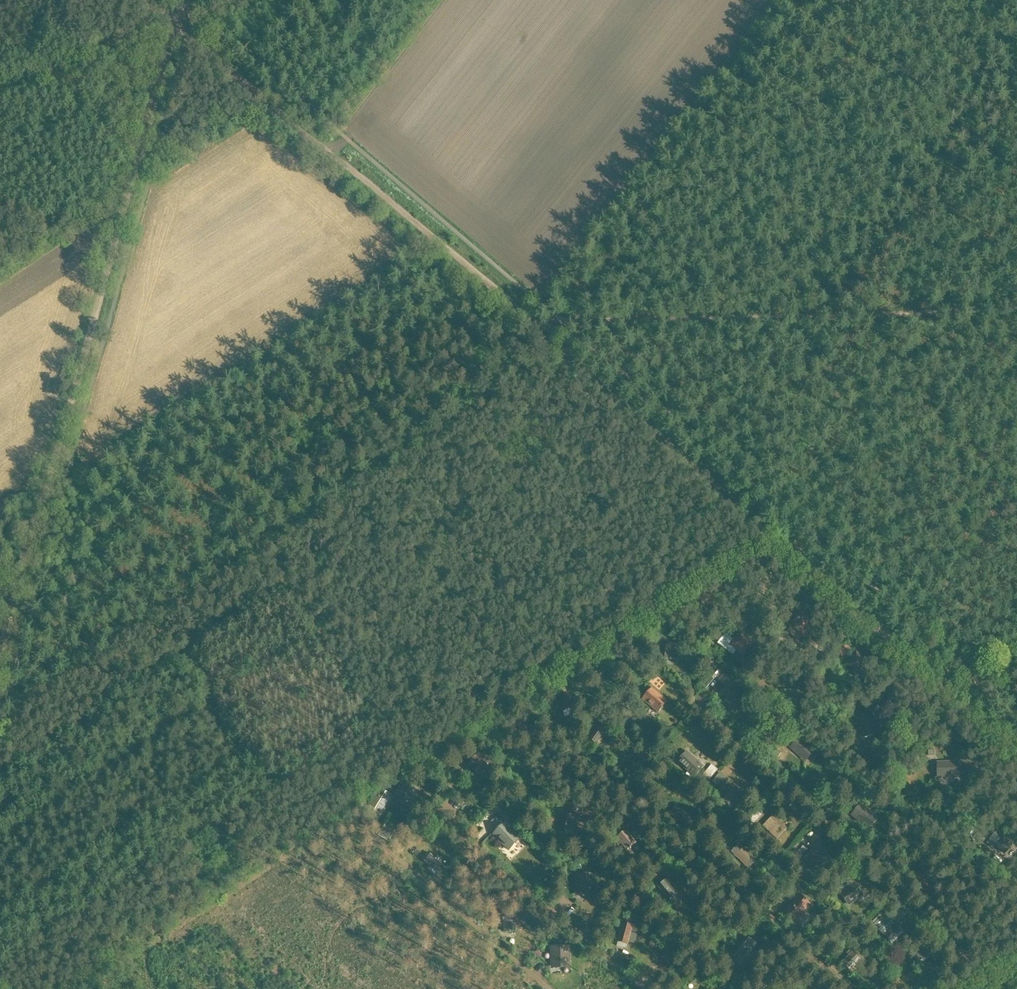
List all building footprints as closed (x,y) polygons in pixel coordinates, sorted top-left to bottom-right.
[(804,636),(815,625),(803,614),(793,626),(804,636)] [(743,657),(754,642),(739,631),(732,640),(724,634),(716,644),(732,656),(736,652),(743,657)] [(664,660),(678,661),(679,645),(665,644),(664,660)] [(809,647),(801,656),(805,660),(814,651),(809,647)] [(857,679),(870,664),(856,652),(843,666),(857,679)] [(743,666),(747,662),(742,658),(738,663),(743,666)] [(724,687),(730,679),(723,674),(717,681),(724,687)] [(727,687),(716,699),(735,715),(745,703),(727,687)] [(563,712),(574,708),(568,689),(556,693),(563,712)] [(658,713),(667,702),(652,689),(642,700),(658,713)] [(779,701),(793,701),(793,705),(803,705),(803,699),(797,699),(798,691),(779,691),(779,701)] [(864,737),(875,735),(869,714),(865,716),(864,712),(858,714),(859,717),(858,717),(864,737)] [(517,727),(530,739),(537,732),(524,720),(517,727)] [(598,725),(587,739),(597,746),(603,739),(607,732),(598,725)] [(814,753),(799,741),(797,738),(788,750),(806,764),(808,761),(815,753),(814,753)] [(776,760),(781,753),(772,748),(768,754),(776,760)] [(483,781),(495,766),(479,752),(467,766),(483,781)] [(694,778),(703,768),(687,752),(677,762),(694,778)] [(937,780),(959,779),(958,762),(936,763),(937,780)] [(714,763),(704,774),(710,779),(720,769),(714,763)] [(391,802),(408,811),(419,791),(402,782),(391,802)] [(733,811),(741,802),(737,799),(739,797),(731,789),(721,801),(733,811)] [(856,789),(851,796),(857,800),(862,793),(856,789)] [(518,825),(511,818),(496,802),(490,808),(505,823),(512,831),(518,825)] [(686,826),(691,819),(676,806),(668,815),(678,822),(679,821),(686,826)] [(868,829),(876,819),(860,806),(852,816),(868,829)] [(576,835),(578,818),(565,816),(562,833),(576,835)] [(773,816),(771,819),(763,827),(777,840),(785,832),(787,829),(773,816)] [(518,840),(504,825),(494,835),(508,850),(518,840)] [(627,851),(636,843),(626,831),(614,840),(618,846),(621,844),(627,851)] [(1006,839),(998,831),(990,841),(1005,853),(1013,844),(1006,839)] [(982,844),(985,840),(977,834),(974,839),(982,844)] [(749,870),(757,862),(740,844),(732,852),(749,870)] [(791,862),(800,852),(795,848),(787,858),(791,862)] [(818,872),(825,863),(811,850),(803,859),(818,872)] [(427,869),(438,879),(445,872),(434,862),(433,863),(430,860),(432,857),(427,852),(420,860),(425,865),(426,864),(429,867),(427,869)] [(907,871),(910,874),(908,876),(921,887),(928,880),(914,869),(911,866),(907,871)] [(574,896),(593,897),(593,874),(575,874),(574,896)] [(669,901),(678,893),(667,880),(658,887),(669,901)] [(840,894),(848,905),(861,895),(853,884),(840,894)] [(796,924),(811,905),(797,894),(782,913),(796,924)] [(885,921),(877,929),(887,940),(891,936),(896,940),(903,933),(887,918),(885,921)] [(505,934),(516,933),(515,921),(503,922),(505,934)] [(622,924),(618,942),(617,947),(626,949),(627,944),(628,942),(633,944),(635,943),(637,937),(636,935),(630,934),(632,927),(622,924)] [(741,966),(744,962),(745,962),(746,961),(747,961),(750,958),(749,957),(757,946),(746,938),(734,954),(739,957),(735,962),(741,966)] [(911,962),(915,958),(919,961),(917,962),(921,966),(930,956),(921,947),(918,950),(915,947),(906,957),(911,962)] [(568,957),(570,957),(569,950),(568,950),(568,948),(552,948),(553,969),(568,968),(568,957)] [(860,960),(857,956),(850,950),(846,954),(848,956),(841,963),(849,971),(860,960)]
